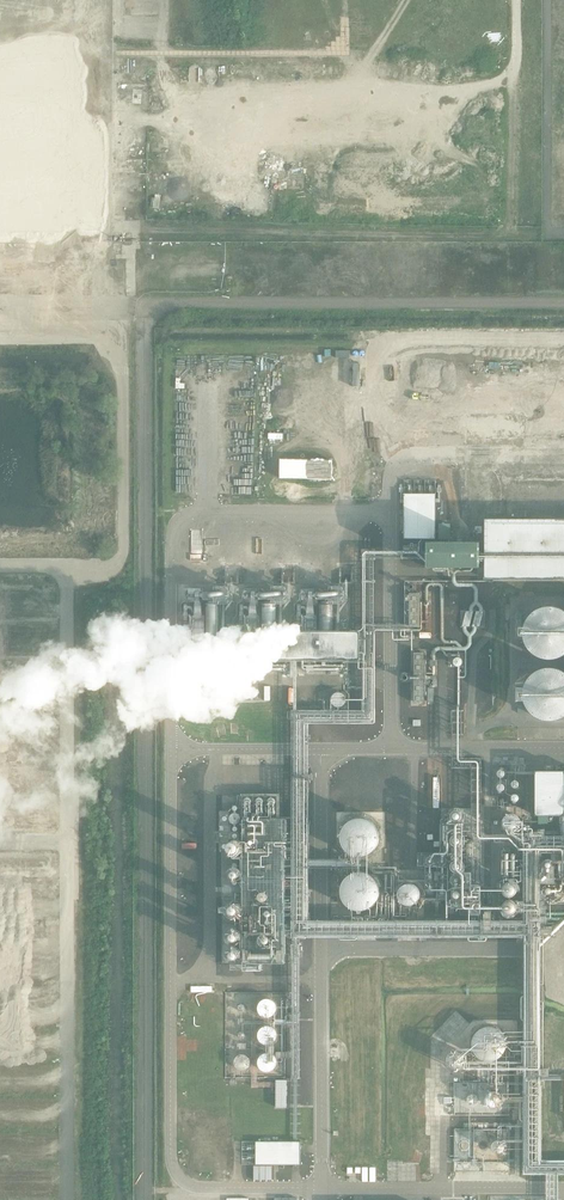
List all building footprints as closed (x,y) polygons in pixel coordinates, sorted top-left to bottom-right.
[(556,65),(556,74),(563,74),(563,66),(556,65)] [(556,107),(563,108),(563,83),(556,83),(556,107)] [(22,95),(22,168),(48,168),(48,95),(22,95)] [(53,96),(53,168),(79,168),(78,95),(53,96)] [(144,134),(119,134),(118,169),(129,170),(129,171),(143,171),(144,134)] [(141,188),(141,174),(119,173),(118,187),(141,188)] [(72,276),(72,255),(59,255),(59,276),(72,276)] [(468,517),(563,517),(563,433),(529,433),(529,418),(468,418),(468,517)] [(435,539),(435,495),(404,494),(404,539),(435,539)] [(483,517),(483,580),(563,580),(563,517),(483,517)] [(322,601),(347,601),(347,587),(322,587),(322,601)] [(560,609),(555,607),(551,607),(546,607),(541,608),(536,610),(532,613),(529,617),(526,621),(525,625),(524,630),(524,635),(525,640),(526,644),(529,648),(532,652),(536,655),(541,657),(546,658),(551,658),(555,658),(560,656),(563,654),(563,611),(560,609)] [(484,624),(483,610),(475,611),(475,610),(468,610),(469,620),(474,619),(474,625),(484,624)] [(362,659),(361,627),(256,631),(257,644),(263,643),(264,659),(271,659),(271,669),(283,668),(284,682),(295,682),(295,671),(340,669),(340,660),(362,659)] [(415,652),(414,702),(426,703),(427,652),(415,652)] [(563,673),(560,671),(555,669),(550,668),(545,669),(540,670),(536,672),(532,675),(529,678),(526,682),(524,687),(523,692),(523,697),(524,701),(526,706),(529,710),(532,714),(536,716),(540,718),(545,720),(550,720),(555,719),(560,718),(563,715),(563,673)] [(319,705),(319,686),(302,685),(301,704),(319,705)] [(503,790),(504,765),(495,764),(494,789),(503,790)] [(537,769),(537,814),(563,814),(563,769),(537,769)] [(222,796),(223,870),(234,870),(234,856),(246,856),(245,815),(250,815),(249,805),(255,805),(255,796),(222,796)] [(382,838),(383,834),(382,830),(381,827),(379,823),(377,820),(374,818),(371,816),(367,815),(364,814),(360,814),(356,815),(353,817),(350,819),(347,822),(345,825),(343,828),(343,832),(343,836),(343,840),(345,843),(347,846),(350,849),(353,851),(356,853),(360,854),(364,854),(367,853),(371,852),(374,850),(377,848),(379,845),(381,841),(382,838)] [(429,869),(429,892),(445,898),(449,898),(450,902),(477,912),(498,905),(498,895),(517,896),(524,878),(534,878),(535,881),(551,876),(513,875),(495,881),(492,889),(484,886),(482,881),(485,874),(478,871),(478,853),(473,853),(469,842),(466,841),(473,839),(463,835),(451,839),(451,842),(448,851),(420,851),(419,866),(429,869)] [(382,894),(382,890),(382,886),(381,882),(379,879),(377,876),(374,874),(371,872),(367,870),(363,870),(360,870),(356,871),(352,873),(349,875),(347,877),(345,881),(343,884),(343,888),(343,892),(343,895),(345,899),(347,902),(349,905),(352,907),(356,909),(360,909),(363,910),(367,909),(371,908),(374,906),(377,904),(379,901),(381,897),(382,894)] [(425,890),(426,888),(425,886),(425,884),(424,882),(423,881),(421,879),(419,878),(418,878),(416,877),(414,878),(412,878),(410,879),(408,880),(407,881),(406,883),(405,885),(405,887),(405,889),(405,891),(406,893),(407,895),(408,896),(410,897),(412,898),(414,898),(416,899),(417,898),(419,898),(421,897),(423,895),(424,894),(425,892),(425,890)] [(277,1009),(277,1007),(277,1005),(276,1004),(276,1002),(274,1001),(273,1000),(272,999),(270,998),(268,998),(267,998),(265,998),(264,999),(262,1000),(261,1001),(260,1003),(260,1004),(259,1006),(259,1008),(260,1009),(260,1011),(261,1012),(262,1014),(264,1015),(265,1015),(267,1016),(268,1016),(270,1015),(272,1015),(273,1014),(274,1013),(276,1012),(276,1010),(277,1009)] [(506,1044),(506,1041),(506,1037),(505,1034),(503,1031),(501,1028),(498,1026),(495,1024),(492,1023),(489,1022),(485,1023),(482,1023),(478,1025),(476,1027),(473,1029),(471,1032),(470,1036),(469,1039),(469,1043),(470,1046),(471,1049),(473,1052),(476,1055),(478,1057),(482,1058),(485,1059),(489,1059),(492,1059),(495,1058),(498,1056),(501,1054),(503,1051),(505,1048),(506,1044)] [(277,1035),(277,1033),(277,1032),(276,1030),(275,1029),(274,1027),(273,1026),(272,1025),(270,1025),(268,1025),(267,1025),(265,1025),(264,1026),(262,1027),(261,1028),(260,1029),(259,1031),(259,1033),(259,1034),(259,1036),(260,1038),(261,1039),(262,1040),(264,1041),(265,1042),(267,1042),(268,1042),(270,1042),(272,1042),(273,1041),(274,1040),(275,1038),(276,1037),(277,1035)] [(465,1059),(465,1057),(465,1056),(464,1054),(464,1053),(463,1052),(461,1050),(460,1050),(458,1049),(457,1049),(455,1049),(454,1049),(452,1050),(451,1051),(450,1052),(449,1054),(448,1055),(448,1057),(448,1058),(448,1060),(449,1061),(450,1063),(451,1064),(452,1065),(454,1066),(455,1066),(457,1066),(458,1066),(460,1065),(461,1065),(463,1063),(464,1062),(464,1061),(465,1059)] [(276,1063),(276,1061),(276,1060),(276,1058),(275,1056),(274,1055),(273,1054),(271,1053),(270,1053),(268,1052),(266,1052),(265,1053),(263,1054),(262,1055),(261,1056),(260,1057),(259,1059),(259,1060),(259,1062),(259,1064),(260,1065),(261,1067),(262,1068),(263,1069),(265,1070),(266,1070),(268,1070),(270,1070),(271,1069),(273,1068),(274,1067),(275,1066),(276,1064),(276,1063)] [(252,1063),(252,1061),(252,1060),(251,1058),(251,1057),(250,1056),(248,1054),(247,1054),(245,1053),(244,1053),(242,1053),(241,1053),(239,1054),(238,1055),(237,1056),(236,1057),(235,1059),(235,1061),(235,1062),(235,1064),(236,1065),(237,1067),(238,1068),(239,1069),(241,1070),(242,1070),(244,1070),(246,1070),(247,1069),(248,1068),(250,1067),(251,1066),(251,1065),(252,1063)] [(278,1107),(288,1107),(288,1079),(278,1079),(278,1107)] [(506,1098),(507,1096),(506,1095),(506,1093),(505,1092),(504,1091),(503,1089),(501,1089),(500,1088),(498,1088),(497,1088),(495,1088),(494,1089),(492,1090),(491,1091),(490,1093),(490,1094),(489,1096),(489,1097),(490,1099),(490,1100),(491,1102),(492,1103),(494,1104),(495,1105),(497,1105),(498,1105),(500,1105),(501,1104),(503,1103),(504,1102),(505,1101),(506,1100),(506,1098)] [(480,1100),(480,1098),(480,1097),(479,1096),(479,1095),(478,1094),(477,1093),(476,1093),(475,1092),(474,1092),(473,1092),(472,1093),(471,1093),(470,1094),(469,1095),(468,1096),(468,1097),(467,1098),(467,1099),(468,1100),(468,1101),(469,1102),(470,1103),(471,1104),(472,1104),(473,1104),(474,1105),(475,1104),(476,1104),(477,1103),(478,1103),(479,1102),(479,1101),(480,1100)] [(506,1146),(506,1145),(506,1144),(505,1143),(505,1141),(504,1141),(503,1140),(502,1139),(501,1139),(500,1139),(499,1139),(498,1139),(496,1139),(495,1140),(495,1141),(494,1142),(494,1143),(493,1144),(493,1145),(494,1147),(494,1148),(495,1149),(495,1150),(496,1150),(498,1151),(499,1151),(500,1151),(501,1151),(502,1150),(503,1150),(504,1149),(505,1148),(505,1147),(506,1146)] [(301,1164),(301,1141),(257,1141),(257,1164),(301,1164)] [(468,1146),(469,1145),(468,1144),(468,1143),(467,1142),(467,1141),(466,1141),(465,1141),(464,1141),(463,1141),(462,1141),(461,1142),(460,1143),(460,1144),(460,1145),(460,1146),(460,1147),(461,1148),(462,1149),(463,1149),(464,1149),(465,1149),(466,1149),(467,1149),(467,1148),(468,1147),(468,1146)] [(488,1147),(488,1146),(488,1145),(488,1144),(487,1144),(487,1143),(486,1142),(485,1142),(484,1142),(483,1142),(482,1142),(481,1143),(480,1143),(480,1144),(479,1145),(479,1146),(479,1147),(480,1148),(480,1149),(481,1149),(482,1150),(483,1150),(484,1150),(485,1150),(486,1150),(487,1149),(487,1148),(488,1148),(488,1147)]
